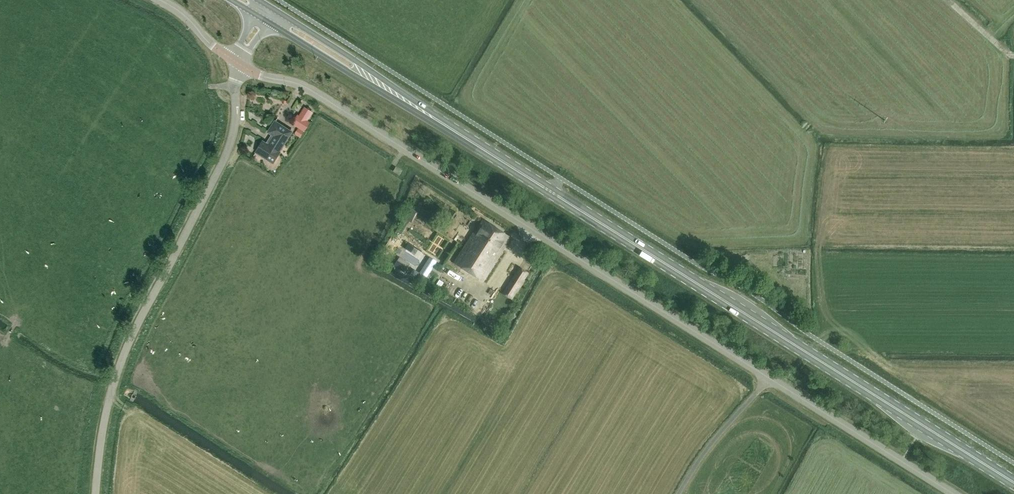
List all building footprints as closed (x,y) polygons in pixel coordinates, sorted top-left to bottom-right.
[(304,108),(301,112),(303,113),(300,117),(305,121),(311,112),(304,108)] [(268,145),(262,141),(255,152),(273,163),(279,152),(291,132),(274,121),(267,132),(273,136),(268,145)] [(399,175),(402,171),(396,167),(393,172),(399,175)] [(477,232),(475,231),(455,263),(483,281),(503,250),(501,249),(509,237),(483,221),(477,232)] [(467,237),(474,225),(466,221),(459,232),(467,237)] [(451,236),(456,231),(451,225),(445,230),(451,236)] [(426,277),(436,261),(431,257),(420,273),(426,277)] [(512,299),(528,273),(519,268),(503,293),(512,299)]
